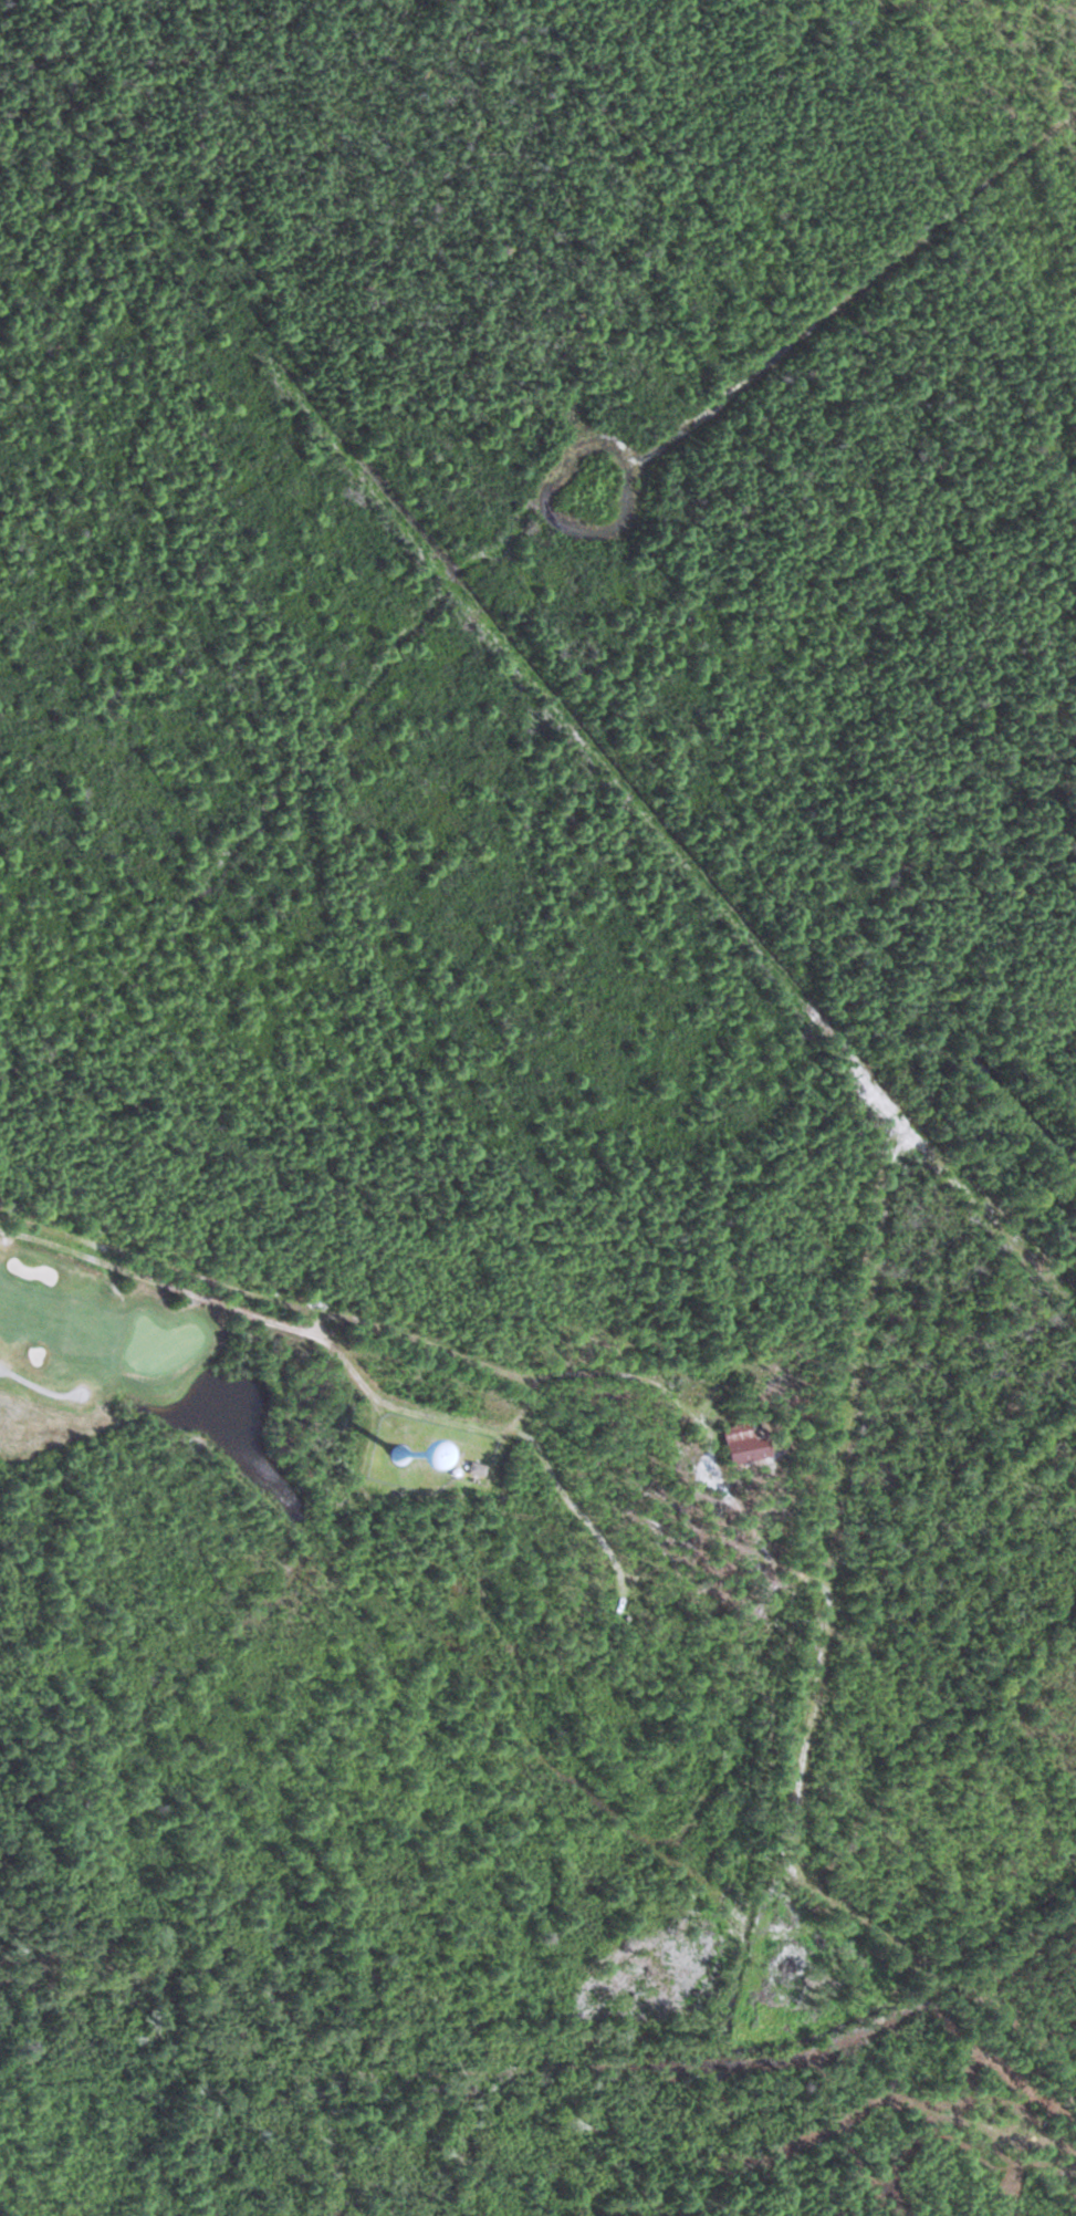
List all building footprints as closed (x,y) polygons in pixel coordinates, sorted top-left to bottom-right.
[(720,1428),(728,1466),(770,1457),(762,1419),(720,1428)] [(389,1476),(408,1475),(408,1447),(389,1447),(389,1476)]
